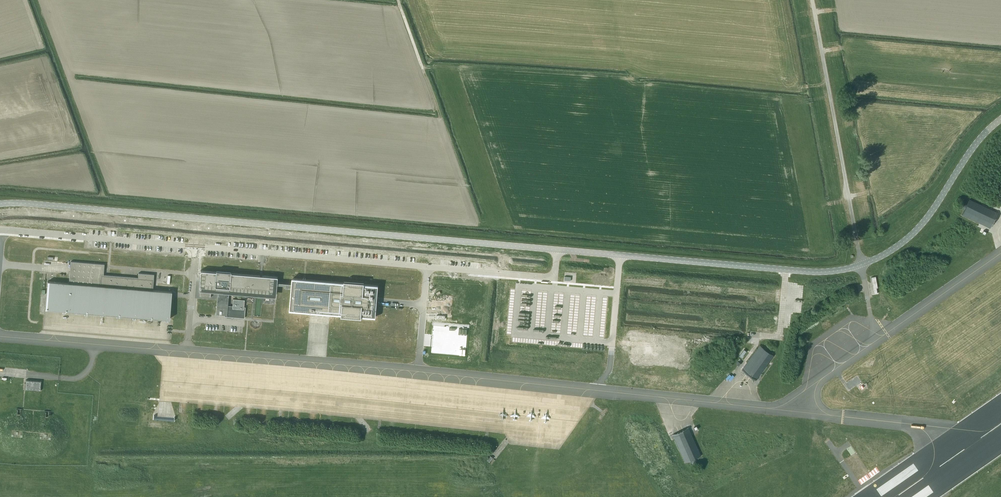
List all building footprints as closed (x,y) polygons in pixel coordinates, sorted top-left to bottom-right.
[(990,209),(970,199),(967,204),(964,202),(961,209),(964,210),(962,215),(979,223),(990,228),(998,212),(992,210),(991,209),(991,208),(990,208),(990,209)] [(138,277),(104,275),(105,264),(70,261),(69,283),(48,281),(45,309),(169,319),(172,292),(153,290),(153,289),(154,274),(138,273),(138,277)] [(277,277),(274,276),(262,275),(259,275),(230,273),(230,271),(215,269),(215,271),(206,271),(201,270),(199,296),(211,297),(211,288),(214,288),(231,289),(247,291),(246,293),(252,294),(256,294),(263,294),(263,295),(274,296),(275,284),(277,284),(285,285),(285,288),(293,288),(293,290),(291,310),(311,311),(311,312),(330,314),(330,313),(374,317),(374,316),(375,304),(376,305),(376,304),(376,298),(376,297),(377,285),(351,283),(329,281),(313,280),(306,279),(306,278),(303,278),(303,279),(294,278),(294,279),(293,282),(293,283),(277,282),(273,282),(274,279),(274,277),(277,277)] [(216,314),(224,315),(227,315),(228,304),(229,290),(218,289),(216,314)] [(244,309),(244,307),(244,306),(244,300),(233,299),(233,304),(232,308),(244,309)] [(233,304),(228,304),(227,315),(244,317),(245,306),(244,306),(244,307),(244,309),(232,308),(233,304)] [(749,360),(747,363),(742,370),(756,380),(758,377),(760,375),(760,374),(761,375),(762,374),(761,373),(774,355),(770,352),(772,349),(769,347),(766,345),(765,347),(764,348),(760,345),(749,360)] [(25,389),(39,390),(40,390),(41,381),(26,380),(25,389)] [(673,434),(675,440),(675,441),(675,442),(676,442),(685,462),(691,460),(693,463),(698,461),(696,457),(701,455),(694,438),(692,435),(689,427),(673,434)]
